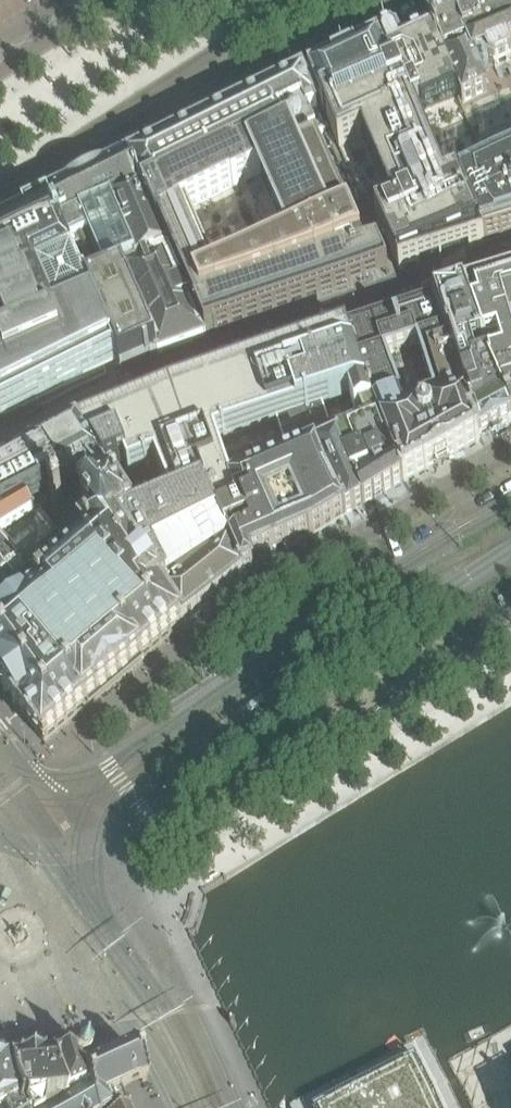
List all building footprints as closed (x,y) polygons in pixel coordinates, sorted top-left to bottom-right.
[(451,6),(425,19),(433,35),(459,97),(462,105),(489,95),(475,64),(485,59),(488,66),(494,69),(510,62),(510,60),(510,54),(509,49),(510,48),(510,0),(464,0),(451,6)] [(458,181),(445,187),(420,127),(414,114),(422,111),(423,113),(428,111),(429,113),(452,102),(452,101),(459,97),(433,35),(402,50),(396,38),(396,39),(393,36),(393,35),(381,41),(380,46),(380,47),(378,42),(308,76),(309,78),(308,78),(338,150),(363,139),(392,208),(375,216),(399,271),(484,243),(458,181)] [(129,164),(128,164),(127,164),(204,338),(389,276),(378,252),(354,260),(357,252),(363,250),(318,147),(295,155),(291,148),(326,131),(304,80),(303,78),(130,163),(131,163),(129,164)] [(506,161),(458,181),(484,243),(510,235),(510,158),(506,161)] [(204,338),(127,164),(104,176),(104,175),(92,181),(92,180),(87,183),(82,185),(82,186),(71,191),(49,202),(118,361),(121,369),(204,338)] [(49,202),(22,215),(24,219),(0,230),(0,418),(115,361),(115,362),(118,361),(49,202)] [(490,286),(510,334),(510,279),(490,286)] [(490,286),(466,293),(466,294),(482,336),(475,339),(480,351),(497,345),(503,364),(489,369),(510,419),(510,334),(490,286)] [(471,354),(480,351),(475,339),(482,336),(466,294),(465,294),(436,303),(479,440),(510,423),(510,419),(489,369),(477,372),(471,354)] [(475,442),(476,443),(479,440),(436,303),(435,304),(434,304),(347,333),(375,407),(404,482),(407,480),(425,470),(458,453),(457,452),(475,442)] [(347,333),(345,333),(170,392),(220,519),(236,511),(230,486),(215,441),(274,422),(289,461),(316,451),(333,445),(331,436),(322,406),(348,398),(355,415),(359,413),(375,407),(347,333)] [(243,576),(220,519),(170,392),(78,430),(105,474),(124,467),(128,475),(155,465),(170,504),(135,518),(122,531),(183,627),(198,614),(199,615),(232,588),(231,588),(244,577),(243,576)] [(404,482),(375,407),(359,413),(364,426),(335,437),(334,435),(331,436),(333,445),(316,451),(329,485),(347,515),(363,506),(374,499),(374,500),(393,488),(404,482)] [(122,531),(135,518),(105,474),(78,430),(32,454),(0,472),(0,514),(2,518),(29,503),(39,521),(40,522),(44,519),(60,538),(79,523),(82,528),(80,530),(97,551),(44,594),(46,596),(0,632),(0,684),(10,698),(21,713),(22,713),(45,744),(85,710),(86,710),(143,662),(142,661),(183,627),(122,531)] [(347,515),(329,485),(316,451),(289,461),(230,486),(236,511),(220,519),(243,576),(254,572),(250,563),(311,537),(347,515)] [(23,538),(20,532),(39,521),(29,503),(2,518),(0,514),(0,552),(7,546),(23,538)] [(97,551),(80,530),(82,528),(79,523),(60,538),(44,519),(40,522),(39,521),(20,532),(23,538),(7,546),(0,552),(0,632),(46,596),(44,594),(97,551)] [(123,1104),(118,1094),(123,1092),(132,1088),(140,1084),(145,1082),(130,1048),(125,1050),(116,1055),(108,1058),(103,1061),(86,1068),(82,1070),(85,1079),(82,1081),(88,1094),(69,1104),(60,1107),(125,1107),(123,1104)] [(88,1094),(82,1081),(85,1079),(82,1070),(86,1068),(84,1064),(86,1062),(87,1061),(87,1059),(87,1057),(86,1055),(85,1053),(83,1052),(81,1052),(79,1052),(77,1053),(75,1055),(75,1057),(74,1059),(51,1062),(69,1104),(88,1094)] [(51,1062),(7,1066),(16,1096),(21,1107),(60,1107),(69,1104),(51,1062)] [(417,1064),(323,1107),(438,1107),(417,1064)] [(16,1096),(7,1066),(5,1067),(5,1066),(0,1067),(0,1107),(21,1107),(16,1096)]
